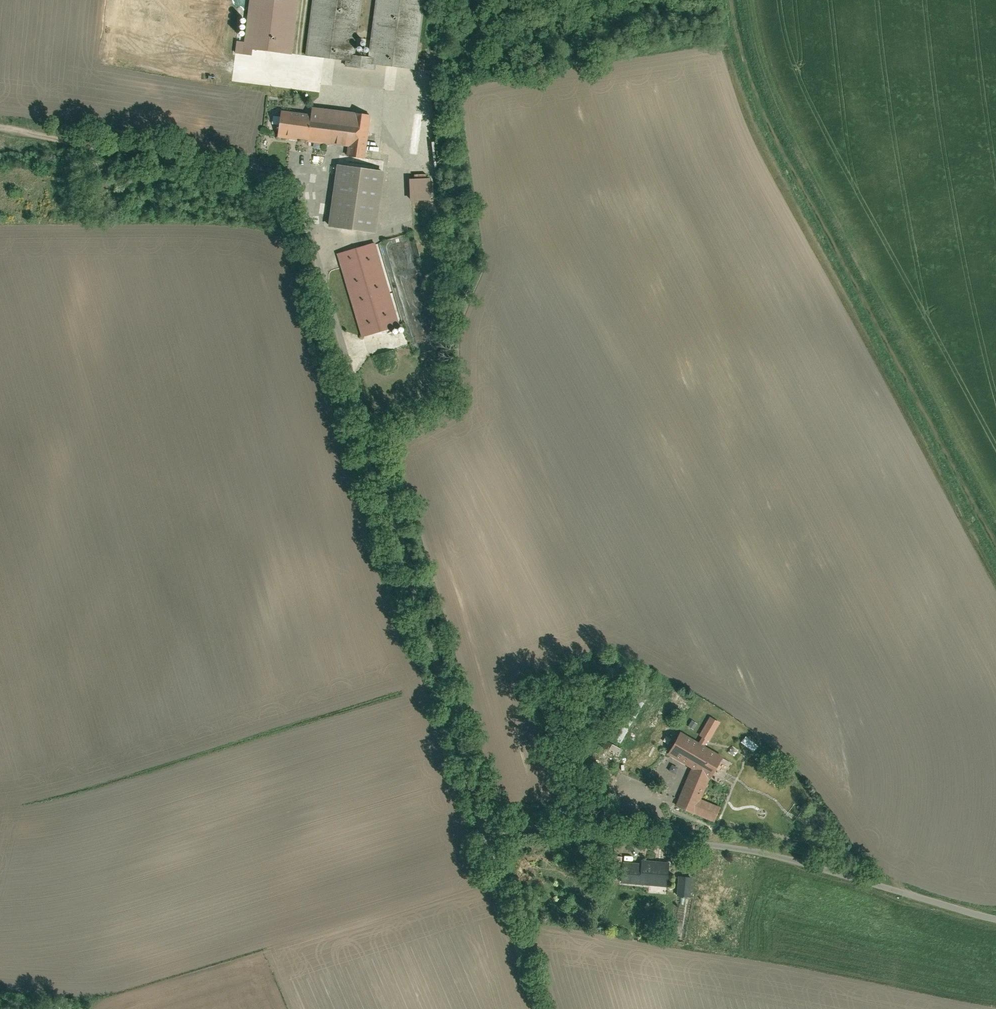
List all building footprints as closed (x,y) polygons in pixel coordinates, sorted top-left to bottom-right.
[(245,40),(238,40),(236,51),(252,54),(253,48),(294,53),(301,0),(250,0),(245,40)] [(307,53),(348,58),(348,64),(376,68),(377,62),(420,67),(428,0),(378,0),(371,56),(358,54),(365,0),(314,0),(307,53)] [(373,113),(356,111),(314,106),(313,112),(283,109),(280,137),(351,145),(349,154),(366,156),(373,113)] [(387,169),(339,162),(330,224),(378,231),(387,169)] [(432,176),(411,177),(412,200),(434,198),(432,176)] [(402,324),(378,240),(339,251),(363,335),(402,324)] [(619,741),(616,739),(644,692),(632,684),(604,732),(591,724),(583,739),(589,742),(580,757),(602,770),(608,759),(619,741)] [(719,749),(702,739),(716,715),(707,709),(693,734),(677,724),(664,746),(689,760),(674,799),(712,814),(717,799),(698,792),(706,771),(719,749)] [(746,736),(741,741),(752,752),(757,746),(746,736)] [(791,820),(807,805),(801,798),(785,814),(791,820)] [(646,862),(624,860),(622,883),(666,887),(668,861),(646,859),(646,862)] [(689,897),(692,877),(679,875),(676,895),(689,897)]
